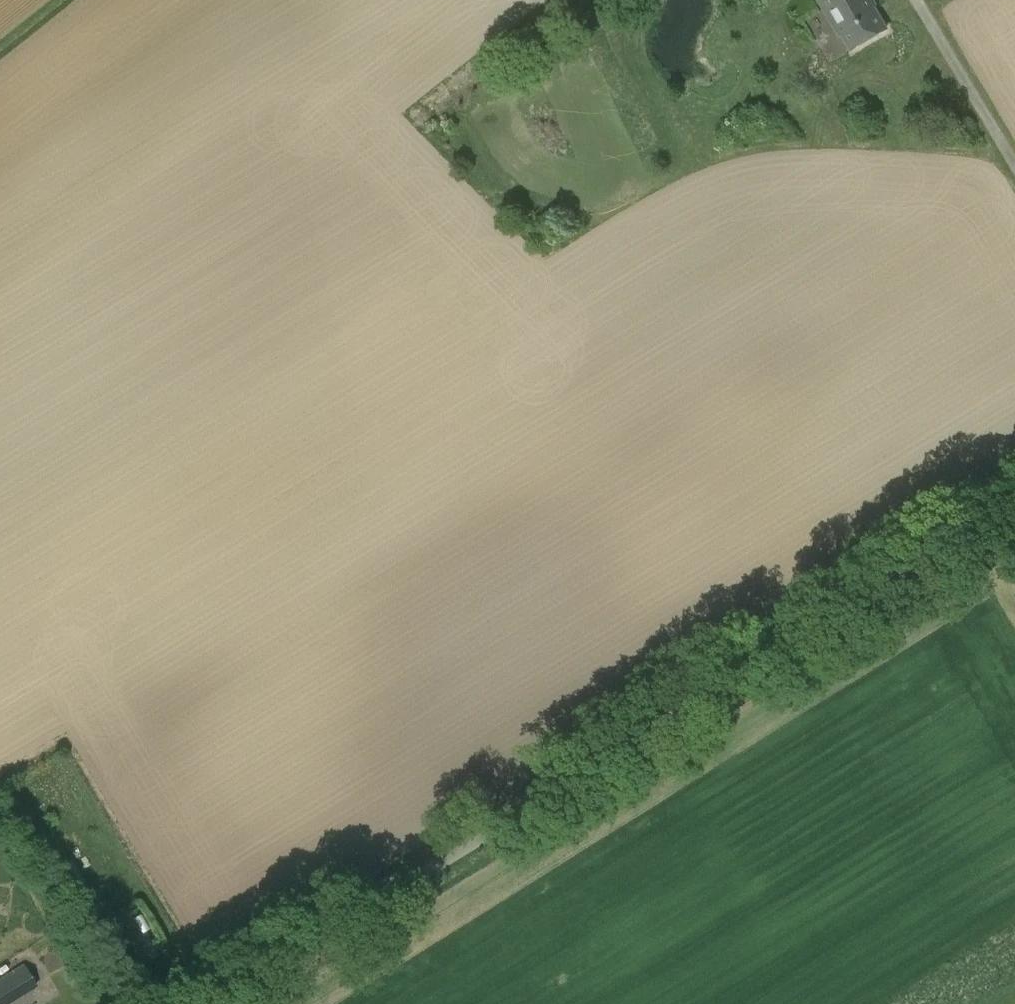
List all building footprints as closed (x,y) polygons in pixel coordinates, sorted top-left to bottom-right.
[(843,34),(852,50),(886,30),(869,0),(819,0),(840,36),(843,34)] [(37,987),(23,965),(0,979),(0,1003),(10,1003),(37,987)]
